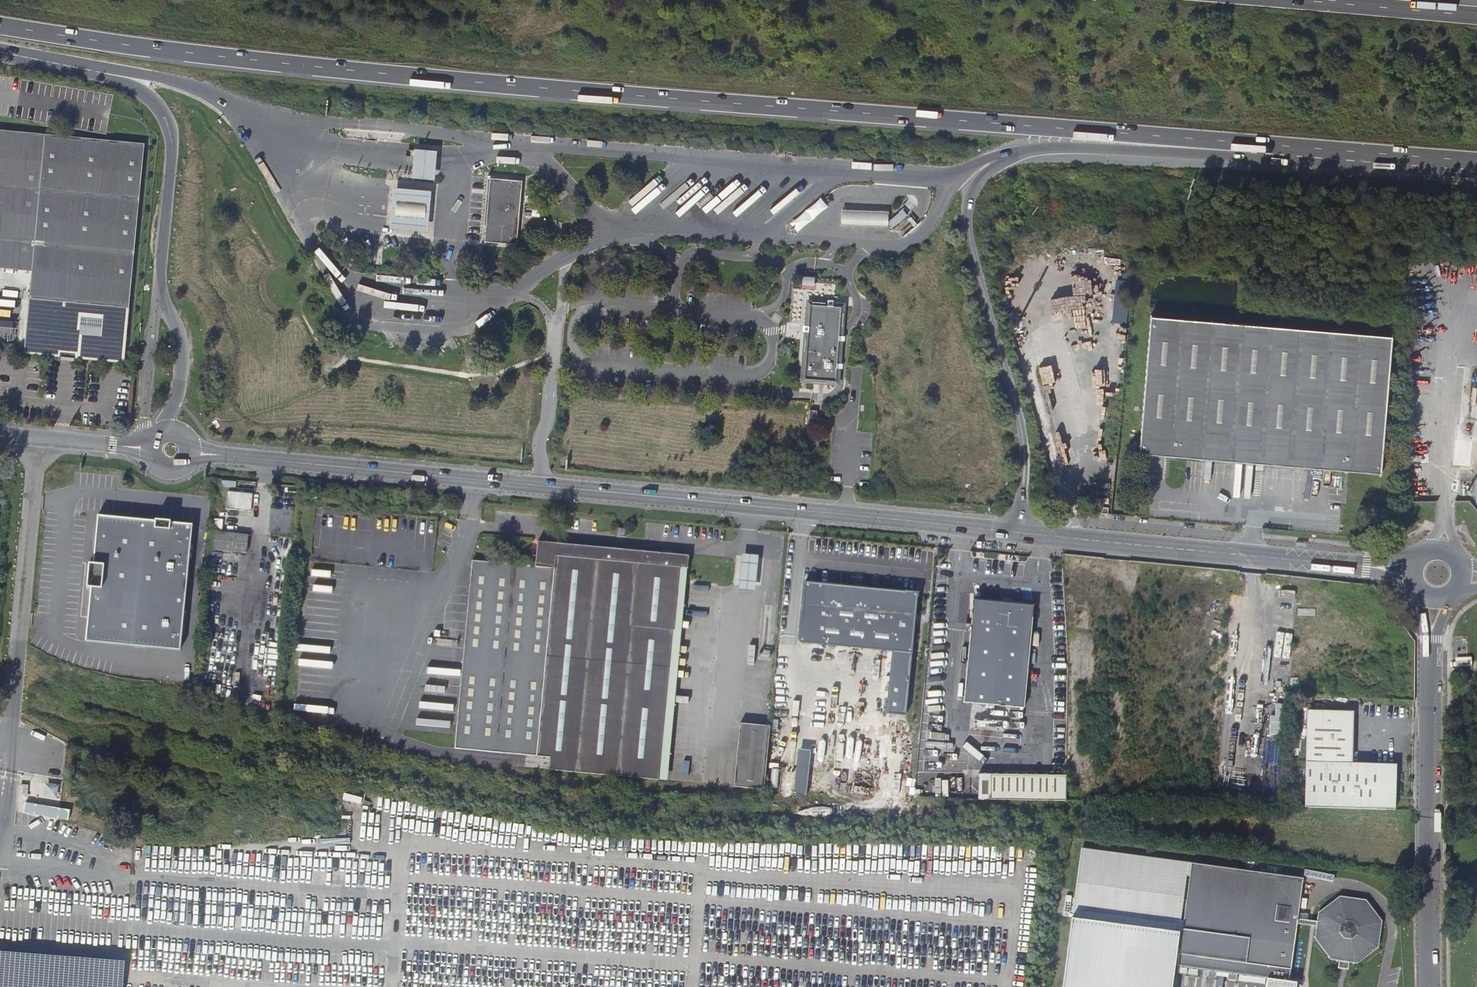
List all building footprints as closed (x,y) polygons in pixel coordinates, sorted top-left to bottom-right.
[(26,353),(124,362),(143,146),(0,134),(0,268),(23,270),(33,271),(26,353)] [(432,166),(433,151),(411,149),(410,164),(408,179),(430,181),(432,166)] [(523,182),(490,179),(484,242),(517,245),(523,182)] [(430,211),(432,190),(390,186),(388,206),(386,228),(428,233),(430,211)] [(543,220),(544,209),(525,207),(524,218),(543,220)] [(908,213),(893,226),(898,232),(913,219),(908,213)] [(847,228),(892,230),(893,216),(848,214),(847,228)] [(1126,322),(1127,280),(1115,280),(1114,322),(1126,322)] [(809,312),(809,318),(801,389),(834,393),(836,378),(837,378),(837,375),(836,375),(839,350),(840,350),(840,347),(839,346),(842,321),(843,315),(809,312)] [(1392,339),(1149,318),(1138,455),(1155,457),(1168,458),(1187,459),(1269,466),(1345,472),(1379,475),(1392,339)] [(815,420),(808,420),(806,435),(814,435),(815,420)] [(1044,492),(1045,485),(1034,484),(1033,491),(1044,492)] [(242,511),(244,494),(219,491),(217,509),(242,511)] [(77,640),(172,650),(184,524),(163,522),(163,521),(148,520),(148,521),(89,515),(84,565),(82,564),(80,585),(82,586),(77,640)] [(214,520),(205,519),(204,531),(212,532),(214,520)] [(626,538),(628,530),(618,530),(617,537),(626,538)] [(212,532),(204,531),(202,550),(229,552),(231,534),(212,532)] [(689,556),(538,543),(536,568),(473,563),(460,753),(554,760),(562,761),(561,773),(662,781),(680,567),(688,568),(689,556)] [(738,588),(755,590),(759,555),(743,553),(738,588)] [(670,782),(688,568),(680,567),(662,781),(670,782)] [(1241,590),(1242,583),(1234,582),(1233,590),(1241,590)] [(912,653),(918,593),(807,584),(800,643),(912,653)] [(1024,708),(1033,605),(1011,603),(1011,599),(1003,599),(1001,602),(973,600),(963,703),(1024,708)] [(167,676),(169,651),(136,648),(135,661),(145,662),(144,673),(167,676)] [(1463,679),(1463,670),(1454,670),(1455,679),(1463,679)] [(1306,808),(1397,810),(1398,766),(1352,764),(1354,713),(1309,712),(1306,808)] [(765,791),(771,728),(742,725),(736,789),(765,791)] [(809,793),(810,749),(797,749),(796,793),(809,793)] [(562,761),(554,760),(553,772),(561,773),(562,761)] [(993,777),(981,776),(980,801),(992,801),(993,777)] [(1068,777),(993,777),(992,801),(1067,802),(1068,777)] [(46,797),(57,797),(58,784),(47,783),(46,797)] [(26,803),(25,813),(69,818),(70,808),(26,803)] [(1347,963),(1358,965),(1378,949),(1382,923),(1366,902),(1340,899),(1320,914),(1318,921),(1299,918),(1303,880),(1217,868),(1192,864),(1191,869),(1188,869),(1188,865),(1126,857),(1083,851),(1074,916),(1065,986),(1173,986),(1175,968),(1178,968),(1178,967),(1179,967),(1188,968),(1190,968),(1199,970),(1209,971),(1208,977),(1217,979),(1218,972),(1229,974),(1228,980),(1237,981),(1238,975),(1240,975),(1249,976),(1251,977),(1250,986),(1258,986),(1265,986),(1266,979),(1268,979),(1267,986),(1297,986),(1297,985),(1289,984),(1297,925),(1317,928),(1316,940),(1332,961),(1342,962),(1341,968),(1347,969),(1347,963)] [(1074,901),(1068,900),(1065,917),(1071,918),(1074,901)]
